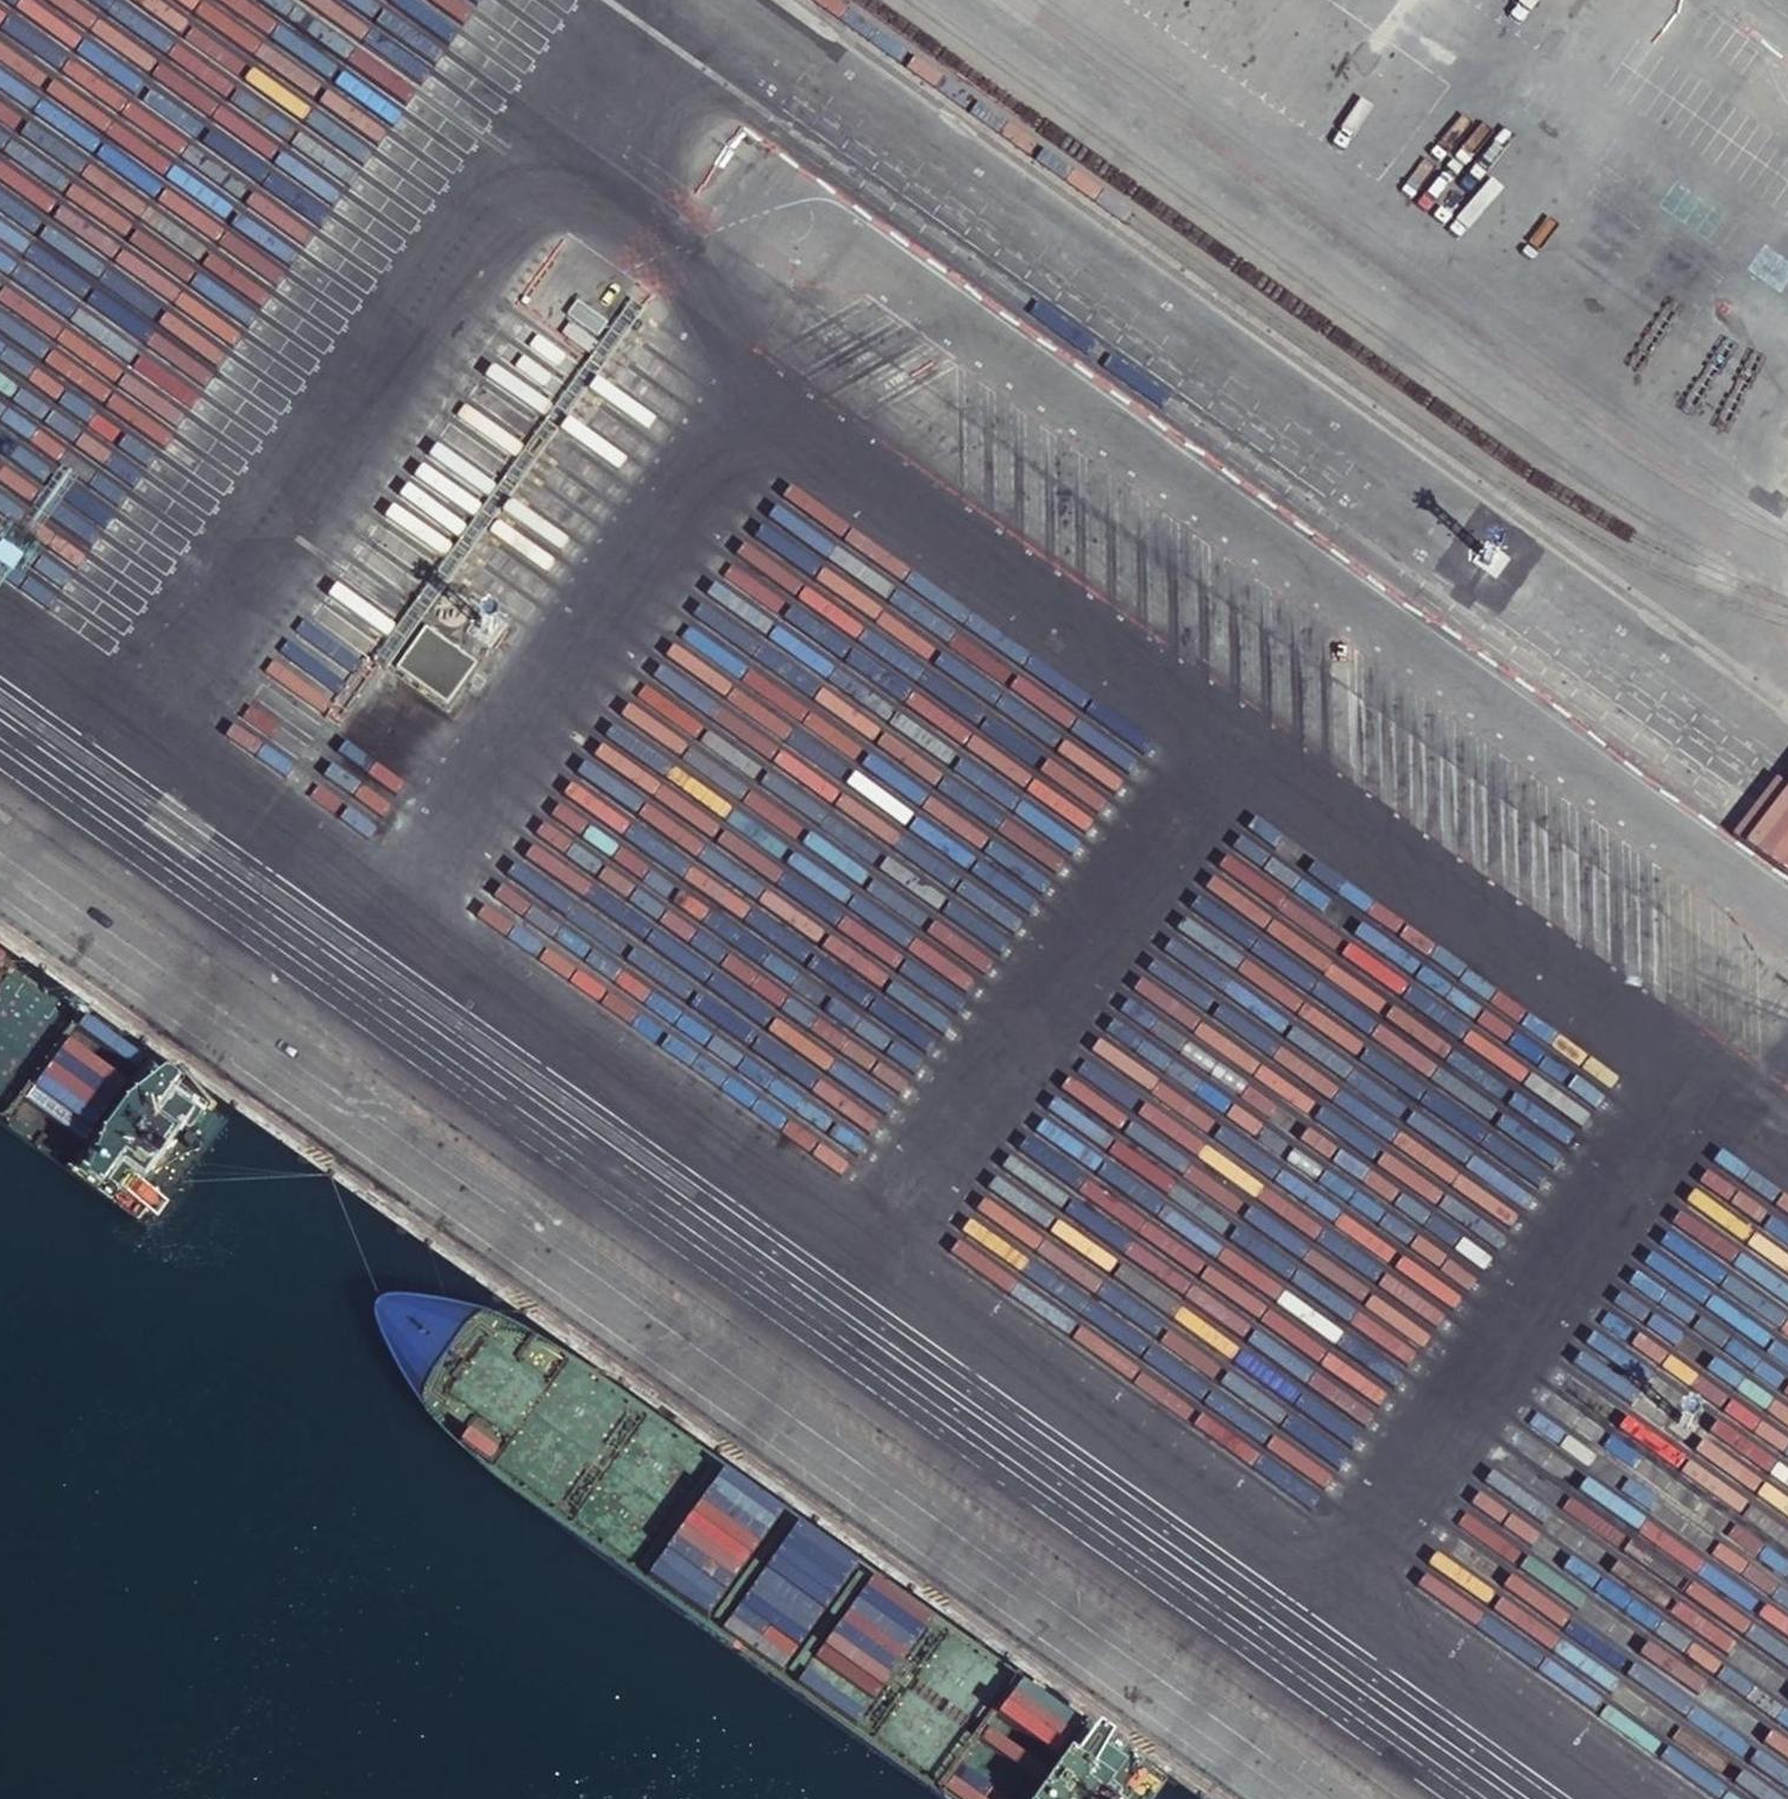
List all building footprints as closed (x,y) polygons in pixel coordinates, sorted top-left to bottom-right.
[(395,667),(445,703),(475,662),(425,626),(395,667)] [(1645,1397),(1676,1413),(1696,1375),(1665,1359),(1645,1397)]
